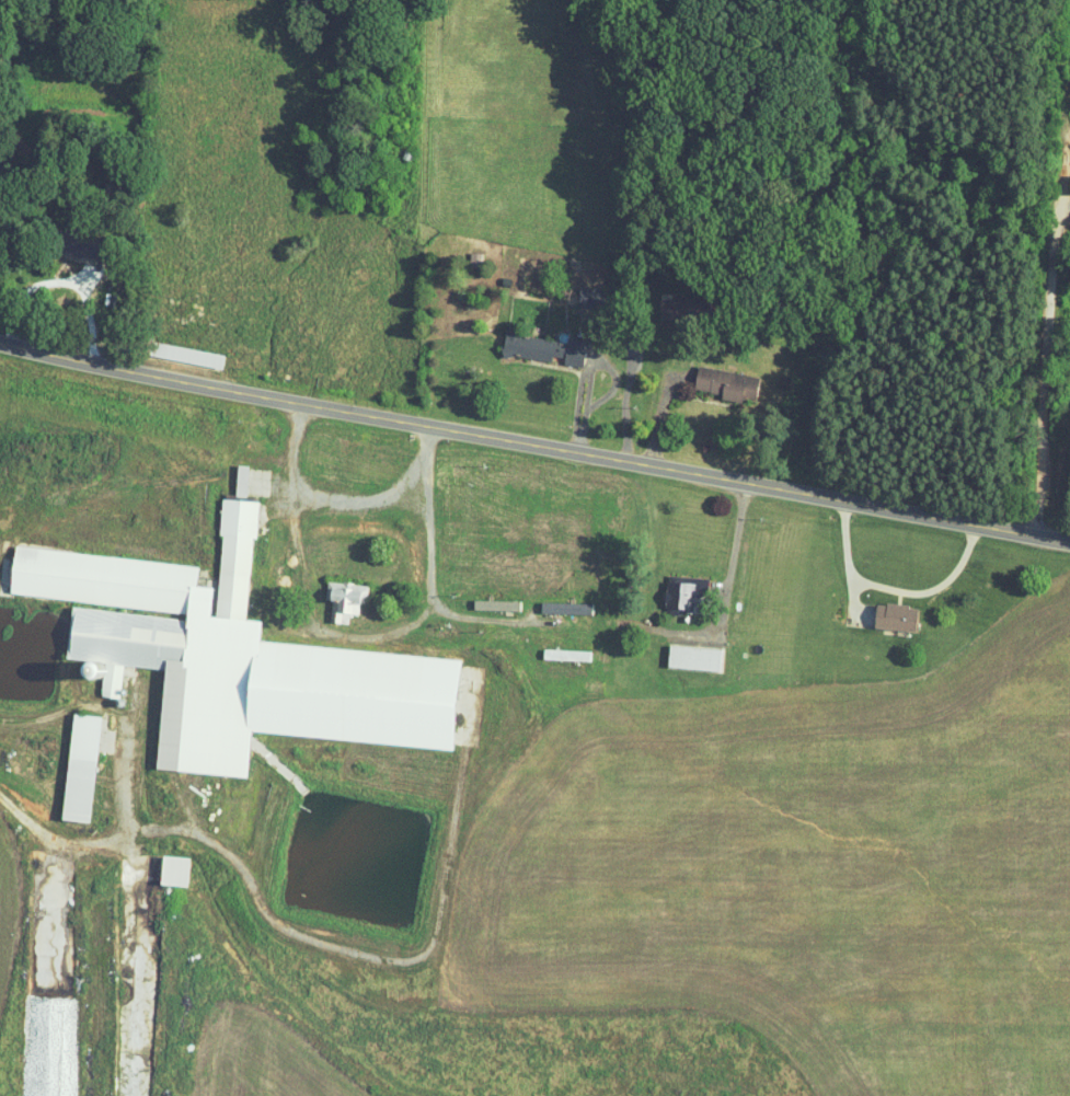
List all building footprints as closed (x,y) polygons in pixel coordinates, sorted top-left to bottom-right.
[(701,297),(660,298),(660,319),(702,318),(701,297)] [(589,340),(567,337),(567,341),(507,332),(504,354),(553,362),(554,355),(566,357),(564,365),(584,368),(589,340)] [(225,367),(227,354),(156,344),(154,358),(225,367)] [(763,376),(700,366),(697,390),(724,394),(723,398),(758,404),(763,376)] [(249,497),(251,465),(239,465),(238,496),(249,497)] [(459,749),(465,658),(264,644),(266,621),(249,620),(258,501),(222,499),(219,535),(224,536),(220,588),(199,586),(201,563),(17,550),(13,598),(191,611),(190,618),(72,609),(69,660),(94,662),(93,679),(103,680),(102,697),(122,698),(125,666),(167,670),(160,770),(250,777),(254,734),(459,749)] [(367,604),(369,585),(328,581),(326,600),(332,600),(330,622),(338,623),(339,613),(355,615),(356,603),(367,604)] [(667,613),(691,614),(691,604),(700,604),(701,596),(710,596),(711,585),(667,584),(667,613)] [(459,610),(521,611),(521,601),(459,599),(459,610)] [(543,613),(594,615),(594,603),(543,602),(543,613)] [(921,608),(880,603),(877,627),(918,632),(921,608)] [(669,668),(723,671),(724,649),(670,646),(669,668)] [(544,659),(591,661),(592,651),(544,649),(544,659)] [(63,817),(93,821),(105,717),(75,714),(63,817)] [(165,883),(189,884),(190,855),(165,854),(165,883)]
